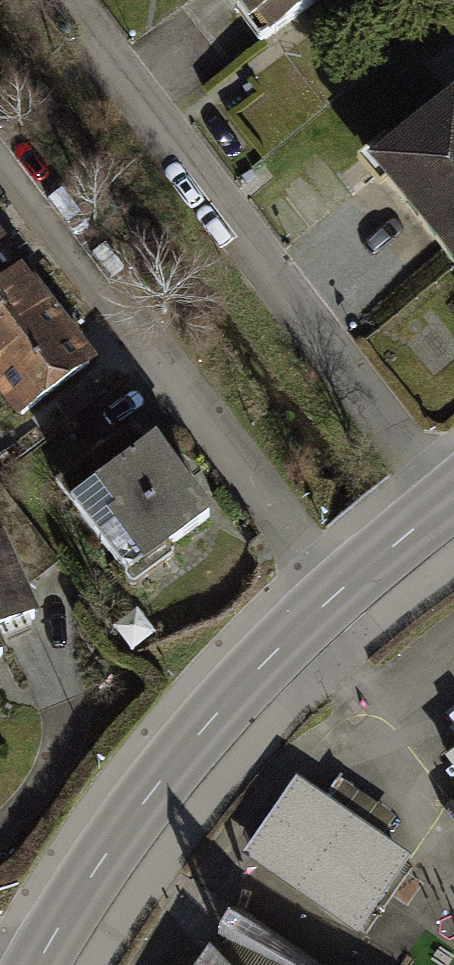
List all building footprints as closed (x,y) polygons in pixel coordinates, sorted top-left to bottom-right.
[(268,32),(310,0),(244,0),(268,32)] [(453,267),(453,94),(369,165),(453,267)] [(22,420),(95,364),(56,313),(15,260),(0,240),(0,392),(22,420)] [(71,501),(129,579),(206,522),(147,444),(71,501)] [(35,626),(1,545),(0,545),(0,642),(35,626)] [(347,778),(334,795),(386,832),(398,816),(347,778)] [(304,793),(258,859),(356,926),(402,860),(304,793)] [(197,964),(322,964),(248,914),(228,941),(219,934),(197,964)]
